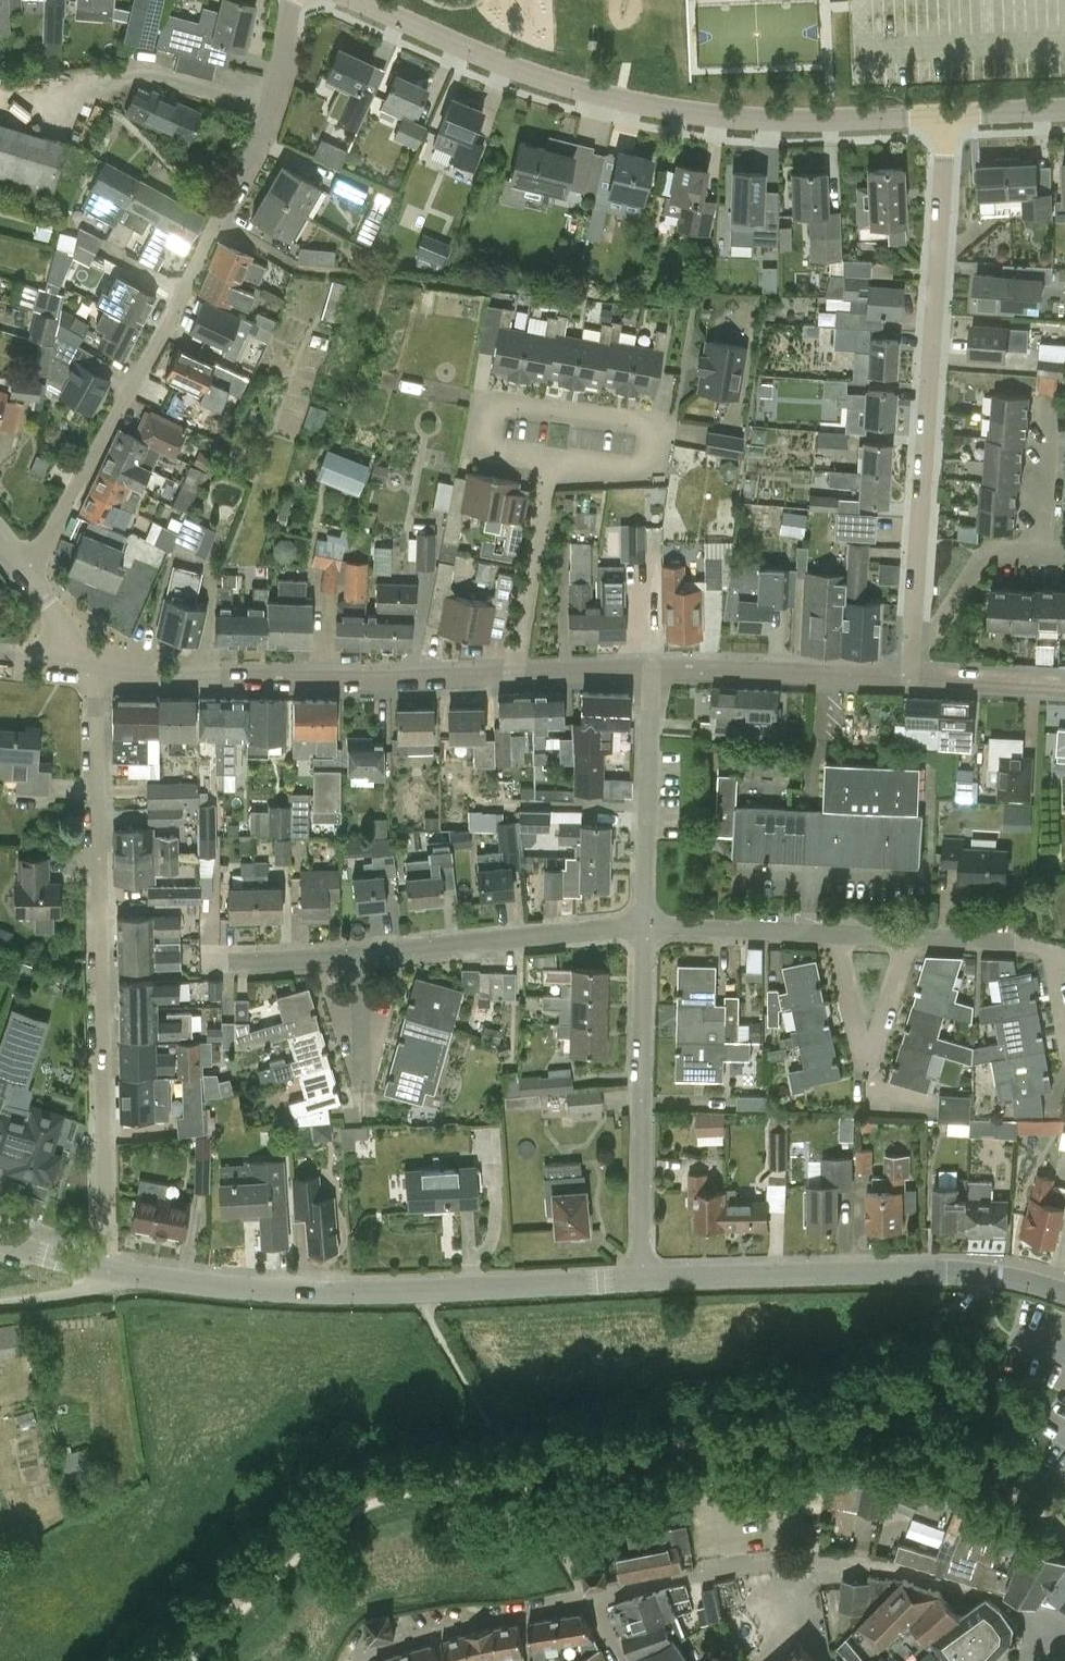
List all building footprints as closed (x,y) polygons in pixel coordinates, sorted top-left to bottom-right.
[(11,33),(10,14),(9,0),(0,0),(0,33),(11,33)] [(42,41),(62,42),(63,16),(65,16),(66,0),(44,0),(42,41)] [(75,8),(88,9),(87,20),(112,21),(114,0),(76,0),(75,8)] [(125,39),(151,45),(162,0),(134,0),(125,39)] [(155,47),(178,53),(217,63),(228,66),(232,47),(244,50),(256,4),(239,0),(222,0),(219,10),(202,6),(198,21),(164,12),(155,47)] [(327,77),(352,89),(337,122),(358,132),(375,93),(360,86),(370,63),(340,49),(327,77)] [(178,53),(173,70),(212,80),(217,63),(178,53)] [(396,74),(385,100),(381,108),(402,118),(393,139),(416,149),(427,125),(414,119),(427,88),(396,74)] [(126,113),(189,142),(202,114),(152,91),(148,100),(134,94),(126,113)] [(439,129),(458,137),(449,160),(474,171),(485,144),(472,139),(483,111),(452,98),(439,129)] [(2,193),(66,213),(85,150),(68,145),(68,143),(0,122),(0,198),(2,193)] [(340,168),(347,149),(321,138),(313,156),(340,168)] [(565,140),(562,152),(519,142),(510,181),(564,194),(565,188),(583,193),(594,147),(565,140)] [(654,203),(642,200),(652,159),(618,152),(615,167),(601,164),(594,197),(640,208),(637,220),(650,222),(654,203)] [(980,198),(981,198),(982,212),(996,212),(996,198),(1009,197),(1008,158),(997,158),(994,161),(994,165),(979,165),(980,198)] [(1018,158),(1008,158),(1009,197),(1022,196),(1023,218),(1054,216),(1053,193),(1038,194),(1037,163),(1021,164),(1021,160),(1018,158)] [(89,211),(113,225),(138,179),(106,161),(81,205),(90,210),(89,211)] [(1063,163),(1064,200),(1056,200),(1057,220),(1064,220),(1064,162),(1063,163)] [(676,164),(669,197),(666,196),(663,212),(678,215),(675,229),(709,236),(716,201),(702,198),(707,170),(676,164)] [(282,165),(266,192),(304,212),(319,186),(282,165)] [(857,226),(886,225),(886,242),(906,241),(903,169),(866,170),(867,185),(856,186),(857,226)] [(733,172),(730,218),(752,218),(752,243),(777,244),(777,219),(761,218),(764,173),(733,172)] [(825,172),(791,173),(793,216),(809,216),(810,260),(841,259),(840,210),(826,211),(825,172)] [(368,191),(336,176),(330,189),(362,204),(368,191)] [(148,220),(156,225),(171,198),(138,179),(113,225),(105,239),(123,248),(134,228),(142,232),(148,220)] [(392,197),(377,190),(366,213),(380,220),(392,197)] [(289,239),(304,212),(266,192),(251,217),(289,239)] [(159,255),(171,233),(190,243),(205,216),(171,198),(156,225),(137,260),(156,270),(163,257),(159,255)] [(599,240),(606,205),(593,202),(585,237),(599,240)] [(49,240),(53,227),(39,223),(35,235),(49,240)] [(79,226),(75,243),(78,245),(95,253),(102,238),(79,226)] [(424,235),(416,253),(443,265),(451,246),(424,235)] [(266,267),(250,260),(251,256),(220,243),(209,268),(240,281),(242,276),(259,283),(266,267)] [(74,254),(72,257),(89,265),(95,253),(78,245),(74,254)] [(333,265),(335,250),(300,247),(299,262),(333,265)] [(51,266),(47,281),(59,286),(60,286),(67,270),(74,254),(55,249),(51,266)] [(871,261),(842,260),(843,275),(871,276),(871,261)] [(974,308),(1002,310),(1015,311),(1015,309),(1029,310),(1030,303),(1042,304),(1044,284),(1051,285),(1052,285),(1053,267),(1027,265),(1026,278),(1017,278),(1002,276),(976,275),(974,308)] [(761,267),(761,291),(776,291),(776,267),(761,267)] [(238,286),(240,281),(209,268),(199,293),(229,306),(232,301),(247,308),(254,293),(238,286)] [(691,271),(682,279),(692,290),(701,282),(691,271)] [(871,276),(843,275),(829,274),(824,296),(842,297),(842,298),(867,300),(866,314),(899,317),(901,287),(870,285),(871,276)] [(321,318),(335,322),(346,285),(332,281),(321,318)] [(17,305),(36,311),(59,319),(61,308),(64,296),(25,282),(17,305)] [(120,299),(111,294),(103,290),(96,303),(105,307),(141,325),(156,296),(128,282),(120,299)] [(188,332),(225,350),(218,365),(234,372),(247,377),(252,379),(257,369),(234,359),(247,330),(270,340),(273,332),(252,322),(240,317),(204,300),(188,332)] [(125,359),(141,325),(105,307),(97,325),(105,329),(97,345),(125,359)] [(89,324),(61,308),(59,319),(56,333),(77,345),(89,324)] [(507,378),(518,380),(527,332),(509,329),(513,310),(502,308),(491,370),(508,373),(507,378)] [(835,326),(836,326),(861,327),(862,312),(836,309),(835,326)] [(28,338),(44,343),(53,346),(56,333),(59,319),(36,311),(28,338)] [(252,322),(273,332),(278,320),(273,318),(257,311),(254,317),(252,322)] [(530,377),(546,380),(558,315),(557,315),(556,318),(548,317),(544,335),(527,332),(518,380),(529,382),(530,377)] [(561,385),(572,387),(581,339),(564,336),(567,317),(558,315),(546,380),(547,380),(547,377),(562,380),(561,385)] [(584,384),(600,387),(612,322),(611,322),(611,325),(602,324),(599,342),(581,339),(572,387),(583,389),(584,384)] [(616,392),(627,394),(636,346),(618,343),(621,324),(612,322),(600,387),(601,387),(602,384),(617,387),(616,392)] [(1030,329),(1008,327),(972,325),(970,356),(1006,359),(1006,351),(1028,353),(1030,329)] [(869,380),(869,374),(895,376),(898,341),(872,339),(873,328),(861,327),(836,326),(834,347),(854,349),(851,379),(869,380)] [(653,349),(636,346),(627,394),(637,396),(638,391),(655,394),(667,333),(657,331),(653,349)] [(46,387),(59,394),(58,395),(93,414),(111,382),(95,373),(102,359),(77,345),(56,333),(53,346),(47,376),(45,381),(47,382),(46,384),(46,387)] [(700,357),(698,372),(701,372),(698,392),(737,398),(745,348),(707,341),(704,357),(700,357)] [(1039,342),(1038,374),(1064,375),(1064,344),(1039,342)] [(31,373),(47,376),(53,346),(44,343),(37,344),(31,373)] [(165,377),(202,393),(199,400),(231,414),(247,377),(234,372),(227,387),(208,379),(214,365),(177,349),(165,377)] [(45,393),(46,387),(46,384),(11,377),(10,397),(13,398),(13,399),(35,402),(33,408),(43,410),(44,393),(45,393)] [(866,391),(866,394),(846,392),(847,379),(824,378),(823,395),(836,396),(835,405),(865,407),(864,425),(893,427),(895,393),(866,391)] [(16,432),(24,405),(6,399),(8,393),(0,391),(0,427),(16,432)] [(994,393),(992,416),(1028,419),(1030,396),(994,393)] [(315,425),(322,407),(312,403),(305,421),(315,425)] [(146,410),(134,437),(160,450),(173,456),(186,429),(146,410)] [(992,416),(991,438),(993,438),(993,439),(1023,441),(1023,442),(1024,442),(1027,442),(1028,419),(992,416)] [(149,473),(160,450),(134,437),(117,429),(107,452),(149,473)] [(845,454),(847,431),(819,429),(816,452),(845,454)] [(740,458),(744,436),(707,430),(704,452),(740,458)] [(989,438),(987,460),(1022,463),(1024,442),(1023,442),(1023,441),(993,439),(993,438),(991,438),(989,438)] [(862,442),(860,471),(889,473),(891,444),(862,442)] [(369,466),(327,449),(316,477),(358,494),(369,466)] [(107,452),(98,471),(130,487),(130,485),(141,490),(149,473),(107,452)] [(31,473),(43,477),(49,458),(37,454),(31,473)] [(1021,486),(1022,463),(987,460),(985,482),(1018,485),(1018,486),(1021,486)] [(190,464),(179,487),(195,495),(205,470),(190,464)] [(828,485),(859,487),(858,503),(887,505),(889,473),(860,471),(829,469),(828,485)] [(128,489),(130,487),(98,471),(89,491),(132,511),(140,495),(128,489)] [(468,512),(485,515),(492,477),(491,477),(490,477),(468,473),(466,484),(453,482),(440,554),(455,557),(462,518),(464,518),(467,516),(468,512)] [(507,525),(502,552),(518,554),(529,496),(516,493),(518,483),(496,478),(492,477),(485,515),(503,518),(503,521),(505,525),(507,525)] [(1016,508),(1018,486),(1018,485),(985,482),(982,481),(981,505),(1016,508)] [(187,512),(195,495),(179,487),(172,505),(187,512)] [(125,528),(132,511),(89,491),(80,511),(111,525),(113,522),(125,528)] [(829,511),(835,512),(857,512),(858,499),(808,496),(807,509),(812,509),(812,515),(828,516),(829,511)] [(1014,530),(1016,508),(981,505),(979,528),(1014,530)] [(595,527),(596,512),(576,511),(576,527),(595,527)] [(779,534),(800,537),(803,515),(783,512),(779,534)] [(836,513),(834,536),(872,539),(874,516),(836,513)] [(184,517),(182,522),(179,531),(173,544),(194,553),(205,526),(184,517)] [(171,549),(173,544),(179,531),(167,526),(154,520),(146,538),(171,549)] [(116,562),(121,548),(122,548),(126,536),(89,521),(84,533),(69,570),(114,588),(123,565),(116,562)] [(626,525),(626,554),(645,554),(645,525),(626,525)] [(436,532),(417,532),(415,568),(434,568),(436,532)] [(317,538),(311,565),(324,567),(320,589),(336,591),(337,586),(344,586),(348,562),(348,561),(339,559),(343,543),(326,539),(317,538)] [(596,605),(592,605),(592,582),(590,582),(590,543),(570,543),(570,569),(568,569),(568,605),(567,605),(567,642),(596,642),(596,605)] [(848,544),(846,544),(845,573),(843,573),(840,653),(876,655),(879,602),(865,601),(868,544),(848,543),(848,544)] [(374,570),(393,570),(393,544),(374,545),(374,570)] [(804,598),(801,652),(840,654),(840,653),(843,573),(807,571),(808,547),(796,546),(795,577),(805,578),(804,598)] [(450,587),(455,557),(440,554),(428,620),(440,623),(438,634),(461,638),(460,639),(463,639),(471,597),(454,594),(453,590),(450,587)] [(705,556),(705,588),(722,588),(722,587),(728,587),(731,556),(705,556)] [(367,563),(348,562),(344,586),(344,598),(338,603),(337,613),(336,647),(365,648),(366,614),(367,563)] [(894,584),(895,562),(875,562),(874,583),(894,584)] [(206,608),(194,605),(202,572),(173,565),(165,598),(157,633),(198,643),(206,608)] [(625,641),(625,605),(623,605),(623,577),(622,577),(622,566),(597,566),(596,581),(596,605),(596,642),(625,641)] [(682,642),(684,638),(701,638),(701,581),(683,582),(683,566),(662,566),(663,622),(667,622),(667,638),(670,638),(672,642),(682,642)] [(769,629),(770,606),(782,606),(784,567),(762,566),(762,572),(761,587),(738,586),(738,598),(725,598),(724,617),(738,617),(737,628),(769,629)] [(217,586),(217,611),(215,611),(215,645),(240,646),(241,612),(231,612),(232,587),(237,587),(237,574),(221,573),(221,586),(217,586)] [(487,601),(471,597),(463,639),(466,640),(466,639),(488,643),(490,632),(503,634),(514,576),(499,573),(494,595),(491,595),(488,597),(487,601)] [(277,601),(268,601),(267,646),(311,647),(312,602),(305,602),(306,580),(278,579),(277,601)] [(375,614),(366,614),(365,648),(410,649),(411,615),(415,615),(416,584),(376,583),(375,614)] [(252,586),(252,606),(247,606),(247,612),(241,612),(240,646),(267,646),(268,601),(269,587),(252,586)] [(991,588),(989,627),(1014,628),(1016,590),(991,588)] [(1014,628),(1038,629),(1039,588),(1038,591),(1016,590),(1014,628)] [(1038,626),(1062,628),(1063,589),(1039,588),(1038,629),(1038,626)] [(717,738),(743,739),(746,689),(713,687),(711,716),(717,716),(717,722),(695,721),(694,733),(717,735),(717,738)] [(755,725),(756,718),(777,719),(779,690),(746,689),(743,739),(770,741),(771,726),(755,725)] [(562,692),(530,693),(531,728),(533,728),(533,763),(545,763),(545,747),(545,728),(563,727),(562,692)] [(571,721),(572,736),(574,761),(574,764),(573,781),(574,794),(603,795),(604,751),(612,751),(613,725),(627,726),(628,694),(582,692),(581,721),(571,721)] [(494,738),(493,738),(493,764),(510,764),(510,729),(531,728),(530,693),(498,693),(499,726),(493,726),(494,738)] [(148,736),(158,736),(158,698),(113,699),(112,736),(111,763),(147,763),(148,736)] [(186,752),(186,737),(194,737),(195,699),(158,698),(158,736),(158,737),(167,737),(167,751),(186,752)] [(907,726),(906,747),(939,748),(942,700),(908,698),(907,726)] [(268,754),(268,744),(287,744),(287,699),(245,700),(246,740),(246,754),(268,754)] [(224,772),(225,772),(225,700),(199,701),(199,739),(216,739),(215,751),(216,751),(215,773),(216,773),(216,789),(223,790),(224,772)] [(235,740),(246,740),(245,700),(225,700),(225,772),(234,772),(235,740)] [(336,748),(336,735),(336,700),(293,700),(293,758),(295,758),(294,770),(313,770),(313,821),(340,821),(340,808),(340,748),(336,748)] [(942,700),(939,748),(973,750),(975,701),(942,700)] [(450,741),(473,740),(473,765),(493,764),(493,738),(482,738),(482,708),(449,709),(450,741)] [(432,751),(432,739),(431,709),(398,710),(398,737),(392,737),(392,752),(432,751)] [(0,729),(0,777),(17,778),(17,792),(48,794),(50,762),(37,761),(39,731),(0,729)] [(572,736),(559,737),(559,748),(560,761),(574,761),(572,736)] [(1024,755),(1025,738),(990,736),(987,785),(998,786),(997,799),(1032,801),(1035,756),(1024,755)] [(363,742),(363,738),(347,738),(347,774),(368,774),(368,780),(384,780),(384,742),(363,742)] [(716,834),(736,835),(735,856),(921,864),(923,813),(919,813),(921,767),(826,763),(824,808),(737,805),(738,775),(719,774),(716,834)] [(969,797),(967,771),(953,772),(954,798),(969,797)] [(147,806),(181,807),(199,807),(199,805),(198,805),(199,783),(147,783),(147,806)] [(291,793),(291,804),(290,835),(290,838),(309,838),(309,793),(291,793)] [(269,834),(290,835),(291,804),(267,804),(267,811),(250,811),(250,832),(269,832),(269,834)] [(215,805),(199,805),(199,807),(199,855),(215,855),(215,805)] [(1001,828),(1018,828),(1018,806),(1002,805),(1001,828)] [(181,823),(181,807),(147,806),(147,823),(181,823)] [(469,831),(497,833),(496,820),(496,812),(481,811),(481,810),(468,810),(468,829),(469,829),(469,831)] [(523,821),(522,820),(522,831),(546,831),(547,813),(524,813),(523,821)] [(437,817),(424,817),(424,827),(437,827),(437,817)] [(512,895),(509,867),(521,866),(519,847),(522,847),(522,831),(522,820),(503,820),(496,820),(497,833),(498,850),(476,853),(478,869),(481,898),(512,895)] [(609,825),(558,824),(558,843),(573,843),(573,856),(608,856),(608,854),(610,854),(611,841),(609,841),(609,825)] [(178,835),(154,835),(154,829),(113,830),(114,856),(178,854),(178,835)] [(450,830),(449,841),(450,846),(469,846),(469,831),(469,829),(468,829),(450,830)] [(254,852),(254,835),(219,835),(219,851),(254,852)] [(373,867),(374,875),(354,877),(357,911),(385,908),(382,874),(381,866),(396,864),(393,836),(369,839),(373,868),(373,867)] [(291,839),(274,839),(274,863),(291,863),(291,839)] [(943,840),(942,867),(961,868),(960,884),(1006,887),(1007,870),(1011,867),(1011,862),(1008,859),(1008,851),(965,848),(965,841),(943,840)] [(443,902),(441,889),(455,888),(450,846),(449,841),(426,843),(428,859),(406,861),(407,878),(406,878),(409,906),(443,902)] [(198,854),(178,854),(114,856),(115,882),(155,881),(155,874),(161,874),(161,872),(179,872),(179,865),(198,865),(198,854)] [(560,888),(579,889),(607,889),(608,856),(573,856),(558,855),(558,857),(550,857),(550,870),(545,870),(544,895),(560,895),(560,888)] [(54,931),(54,914),(59,914),(59,884),(48,884),(48,860),(19,861),(19,884),(15,885),(15,915),(34,915),(35,931),(54,931)] [(229,920),(255,919),(254,862),(240,862),(240,874),(242,874),(242,887),(228,887),(229,920)] [(280,886),(268,886),(268,862),(254,862),(255,919),(281,919),(280,886)] [(301,871),(302,919),(327,918),(326,896),(338,896),(337,871),(301,871)] [(199,884),(147,886),(148,903),(200,901),(199,884)] [(179,915),(153,916),(116,917),(117,943),(154,942),(154,935),(179,934),(179,915)] [(180,942),(154,942),(117,943),(117,969),(154,969),(154,970),(181,969),(180,942)] [(540,952),(540,965),(559,965),(559,952),(540,952)] [(960,988),(954,986),(963,958),(927,956),(918,988),(916,988),(915,991),(921,992),(917,1005),(913,1004),(913,1005),(945,1015),(946,1014),(973,1022),(975,1001),(958,996),(960,988)] [(996,959),(1003,1002),(980,1006),(983,1022),(998,1020),(998,1019),(1033,1013),(1031,999),(1037,998),(1036,996),(1035,996),(1034,989),(1039,988),(1037,974),(1031,975),(1031,973),(1017,975),(1014,960),(996,959)] [(783,968),(788,991),(780,992),(780,989),(769,989),(769,1012),(780,1010),(792,1007),(821,1000),(818,987),(823,986),(823,983),(821,983),(817,960),(783,968)] [(680,966),(679,1006),(706,1006),(706,1025),(739,1024),(739,1023),(740,1023),(741,995),(725,995),(725,1006),(715,1005),(716,967),(680,966)] [(561,982),(561,994),(606,995),(607,969),(571,968),(571,969),(543,968),(542,981),(561,982)] [(490,998),(503,999),(503,972),(479,971),(480,969),(462,969),(461,990),(478,991),(477,1007),(490,1007),(490,998)] [(516,972),(503,972),(503,999),(515,999),(516,972)] [(412,1004),(409,1017),(451,1028),(461,990),(415,977),(409,1000),(407,999),(407,1002),(412,1004)] [(157,980),(157,981),(118,982),(118,1011),(158,1010),(158,1003),(179,1002),(179,979),(157,980)] [(208,979),(207,998),(222,998),(222,979),(208,979)] [(235,998),(234,1022),(234,1047),(248,1047),(287,1035),(315,1027),(311,1014),(316,1012),(316,1010),(314,1010),(308,988),(276,997),(283,1020),(249,1030),(250,1021),(248,1021),(249,998),(235,998)] [(570,1009),(570,1024),(605,1025),(606,995),(561,994),(543,994),(543,1007),(559,1007),(559,1009),(570,1009)] [(797,1030),(796,1030),(791,1031),(792,1036),(779,1039),(781,1048),(787,1046),(788,1048),(800,1046),(829,1039),(826,1026),(832,1025),(831,1022),(830,1022),(825,999),(821,1000),(792,1007),(797,1030)] [(679,1005),(678,1039),(738,1040),(739,1024),(706,1025),(706,1006),(679,1006),(679,1005)] [(934,1052),(974,1063),(975,1048),(938,1036),(945,1015),(913,1005),(906,1026),(905,1026),(904,1029),(910,1030),(906,1043),(902,1042),(901,1045),(934,1054),(934,1052)] [(167,1017),(158,1017),(158,1010),(118,1011),(119,1039),(158,1038),(180,1037),(180,1036),(191,1036),(191,1013),(167,1013),(167,1017)] [(780,1026),(780,1010),(769,1012),(768,1026),(780,1026)] [(975,1048),(974,1063),(1012,1056),(1040,1051),(1038,1038),(1044,1037),(1043,1034),(1042,1035),(1038,1012),(1033,1013),(998,1019),(998,1020),(1002,1043),(975,1048)] [(16,1170),(14,1176),(40,1184),(42,1178),(52,1181),(60,1154),(49,1151),(61,1114),(7,1097),(13,1081),(21,1083),(40,1025),(8,1015),(0,1040),(0,1164),(16,1170)] [(384,1092),(383,1093),(422,1104),(425,1091),(433,1093),(451,1028),(409,1017),(404,1016),(398,1038),(397,1038),(396,1040),(402,1042),(398,1055),(394,1054),(388,1076),(387,1076),(386,1079),(391,1080),(388,1093),(384,1092)] [(751,1022),(750,1040),(752,1041),(761,1041),(762,1022),(751,1022)] [(555,1037),(570,1037),(569,1053),(605,1054),(605,1025),(570,1024),(556,1024),(555,1037)] [(270,1065),(257,1069),(261,1084),(298,1073),(326,1065),(322,1052),(327,1050),(327,1048),(325,1048),(319,1026),(315,1027),(287,1035),(294,1058),(285,1061),(284,1057),(269,1062),(270,1065)] [(206,1040),(222,1040),(222,1027),(207,1027),(206,1040)] [(805,1086),(842,1078),(842,1077),(837,1078),(834,1065),(840,1063),(840,1061),(838,1061),(833,1038),(829,1039),(800,1046),(804,1068),(789,1071),(794,1092),(806,1090),(805,1086)] [(724,1080),(724,1059),(751,1060),(752,1041),(750,1040),(738,1040),(678,1039),(677,1079),(724,1080)] [(177,1077),(183,1076),(199,1076),(199,1064),(199,1042),(177,1042),(177,1077)] [(211,1042),(199,1042),(199,1064),(211,1063),(211,1042)] [(173,1053),(156,1053),(155,1043),(119,1044),(120,1074),(156,1073),(173,1073),(173,1053)] [(891,1080),(891,1081),(928,1093),(933,1076),(928,1075),(934,1054),(901,1045),(895,1064),(894,1064),(893,1067),(899,1068),(895,1081),(891,1080)] [(789,1057),(788,1048),(787,1046),(781,1048),(765,1051),(768,1062),(789,1057)] [(1041,1092),(1052,1090),(1052,1089),(1047,1090),(1045,1077),(1051,1076),(1050,1073),(1049,1073),(1045,1050),(1040,1051),(1012,1056),(1016,1080),(999,1082),(1002,1099),(1012,1097),(1016,1117),(1045,1112),(1041,1092)] [(519,1076),(518,1076),(520,1095),(572,1091),(570,1067),(548,1069),(549,1075),(541,1076),(541,1075),(533,1075),(534,1060),(517,1060),(519,1076)] [(327,1107),(341,1102),(341,1101),(337,1103),(333,1090),(339,1088),(338,1085),(336,1086),(330,1064),(326,1065),(298,1073),(305,1097),(288,1102),(293,1116),(295,1124),(329,1122),(327,1107)] [(504,1096),(520,1095),(518,1076),(517,1071),(502,1072),(504,1096)] [(232,1074),(204,1075),(205,1095),(233,1094),(232,1074)] [(153,1078),(120,1079),(121,1120),(154,1119),(154,1118),(166,1118),(166,1092),(153,1092),(153,1078)] [(603,1110),(601,1090),(566,1094),(568,1113),(603,1110)] [(540,1105),(539,1094),(504,1097),(505,1108),(540,1105)] [(938,1121),(971,1123),(972,1119),(973,1096),(939,1094),(938,1121)] [(768,1109),(768,1096),(738,1096),(738,1109),(768,1109)] [(725,1113),(710,1114),(697,1114),(697,1136),(711,1135),(726,1135),(725,1113)] [(203,1117),(177,1118),(180,1137),(195,1135),(202,1135),(203,1118),(203,1117)] [(1000,1120),(1000,1137),(1017,1138),(1017,1134),(1018,1120),(1000,1120)] [(1018,1120),(1018,1134),(1062,1134),(1063,1128),(1064,1120),(1018,1120)] [(770,1130),(770,1169),(788,1169),(788,1130),(787,1130),(787,1123),(771,1123),(771,1130),(770,1130)] [(339,1126),(341,1148),(355,1148),(354,1137),(367,1137),(367,1125),(339,1126)] [(209,1192),(211,1136),(202,1135),(195,1135),(194,1192),(209,1192)] [(873,1150),(857,1149),(856,1172),(872,1172),(873,1150)] [(903,1229),(902,1211),(918,1211),(918,1189),(907,1189),(907,1178),(911,1178),(911,1155),(884,1155),(884,1176),(873,1176),(873,1190),(868,1190),(869,1229),(903,1229)] [(839,1229),(838,1188),(854,1189),(853,1157),(822,1157),(822,1185),(809,1185),(809,1229),(839,1229)] [(219,1164),(219,1183),(221,1213),(259,1211),(261,1246),(288,1245),(285,1195),(283,1158),(247,1159),(247,1163),(219,1164)] [(545,1214),(554,1213),(555,1233),(570,1232),(572,1233),(582,1232),(583,1231),(587,1230),(582,1174),(581,1174),(580,1160),(543,1163),(544,1177),(542,1177),(545,1214)] [(473,1167),(407,1171),(409,1207),(423,1206),(424,1212),(447,1211),(446,1204),(475,1203),(474,1188),(480,1187),(479,1170),(473,1171),(473,1167)] [(694,1229),(723,1229),(723,1189),(707,1189),(707,1174),(689,1174),(689,1209),(694,1209),(694,1229)] [(1064,1207),(1064,1202),(1064,1191),(1053,1188),(1055,1178),(1040,1174),(1025,1236),(1055,1244),(1064,1207)] [(320,1176),(291,1177),(292,1212),(305,1211),(306,1220),(308,1252),(314,1252),(316,1254),(322,1253),(323,1251),(337,1250),(333,1195),(321,1196),(320,1176)] [(141,1179),(138,1193),(132,1228),(183,1237),(189,1203),(164,1198),(167,1184),(141,1179)] [(968,1233),(968,1182),(968,1179),(958,1179),(958,1186),(934,1185),(934,1228),(956,1228),(956,1236),(968,1236),(968,1233)] [(992,1183),(968,1182),(968,1233),(973,1233),(973,1236),(993,1236),(993,1234),(1008,1234),(1008,1201),(992,1200),(992,1183)] [(736,1189),(723,1189),(723,1229),(768,1229),(768,1201),(736,1200),(736,1189)] [(26,1351),(25,1323),(0,1325),(0,1353),(26,1351)] [(858,1513),(882,1518),(889,1484),(865,1478),(863,1486),(857,1485),(853,1502),(860,1503),(858,1513)] [(920,1496),(894,1486),(887,1504),(912,1514),(920,1496)] [(757,1508),(769,1500),(761,1489),(749,1497),(757,1508)] [(1002,1594),(1004,1594),(1005,1593),(1059,1609),(1064,1601),(1064,1557),(1026,1540),(1014,1535),(1014,1533),(969,1515),(955,1510),(937,1554),(900,1543),(895,1560),(948,1576),(976,1584),(976,1586),(1002,1594)] [(683,1570),(680,1554),(692,1552),(687,1525),(625,1537),(629,1555),(617,1557),(622,1582),(683,1570)] [(607,1567),(583,1571),(587,1589),(610,1585),(610,1584),(607,1567)] [(842,1579),(839,1610),(870,1614),(903,1581),(870,1577),(869,1582),(842,1579)] [(903,1581),(870,1614),(860,1624),(853,1631),(860,1641),(868,1634),(880,1648),(886,1656),(879,1660),(991,1660),(1002,1652),(1009,1645),(1013,1641),(1014,1625),(1001,1605),(989,1596),(987,1598),(962,1617),(940,1592),(905,1578),(903,1581)] [(688,1658),(687,1659),(679,1648),(680,1647),(677,1642),(686,1637),(683,1633),(672,1602),(690,1598),(686,1584),(667,1589),(659,1592),(658,1591),(615,1605),(624,1636),(624,1635),(634,1660),(635,1660),(690,1660),(688,1658)] [(722,1622),(716,1587),(703,1590),(706,1606),(698,1607),(701,1625),(708,1624),(709,1624),(722,1622)] [(581,1641),(583,1659),(601,1649),(596,1639),(583,1612),(559,1617),(564,1644),(581,1641)] [(391,1617),(390,1614),(365,1619),(369,1639),(370,1644),(396,1639),(391,1617)] [(546,1647),(564,1644),(559,1617),(528,1622),(533,1649),(535,1660),(546,1660),(548,1660),(546,1647)] [(524,1654),(519,1623),(495,1628),(501,1658),(513,1656),(514,1660),(525,1660),(524,1654)] [(501,1658),(495,1628),(469,1633),(475,1660),(487,1660),(489,1660),(501,1660),(501,1658)] [(469,1633),(443,1641),(449,1660),(475,1660),(469,1633)] [(847,1640),(839,1647),(850,1660),(864,1660),(847,1640)] [(433,1644),(406,1652),(409,1660),(438,1660),(433,1644)] [(602,1649),(601,1649),(583,1659),(578,1660),(608,1660),(602,1649)] [(805,1649),(791,1660),(816,1660),(805,1649)] [(406,1652),(377,1660),(409,1660),(406,1652)]
